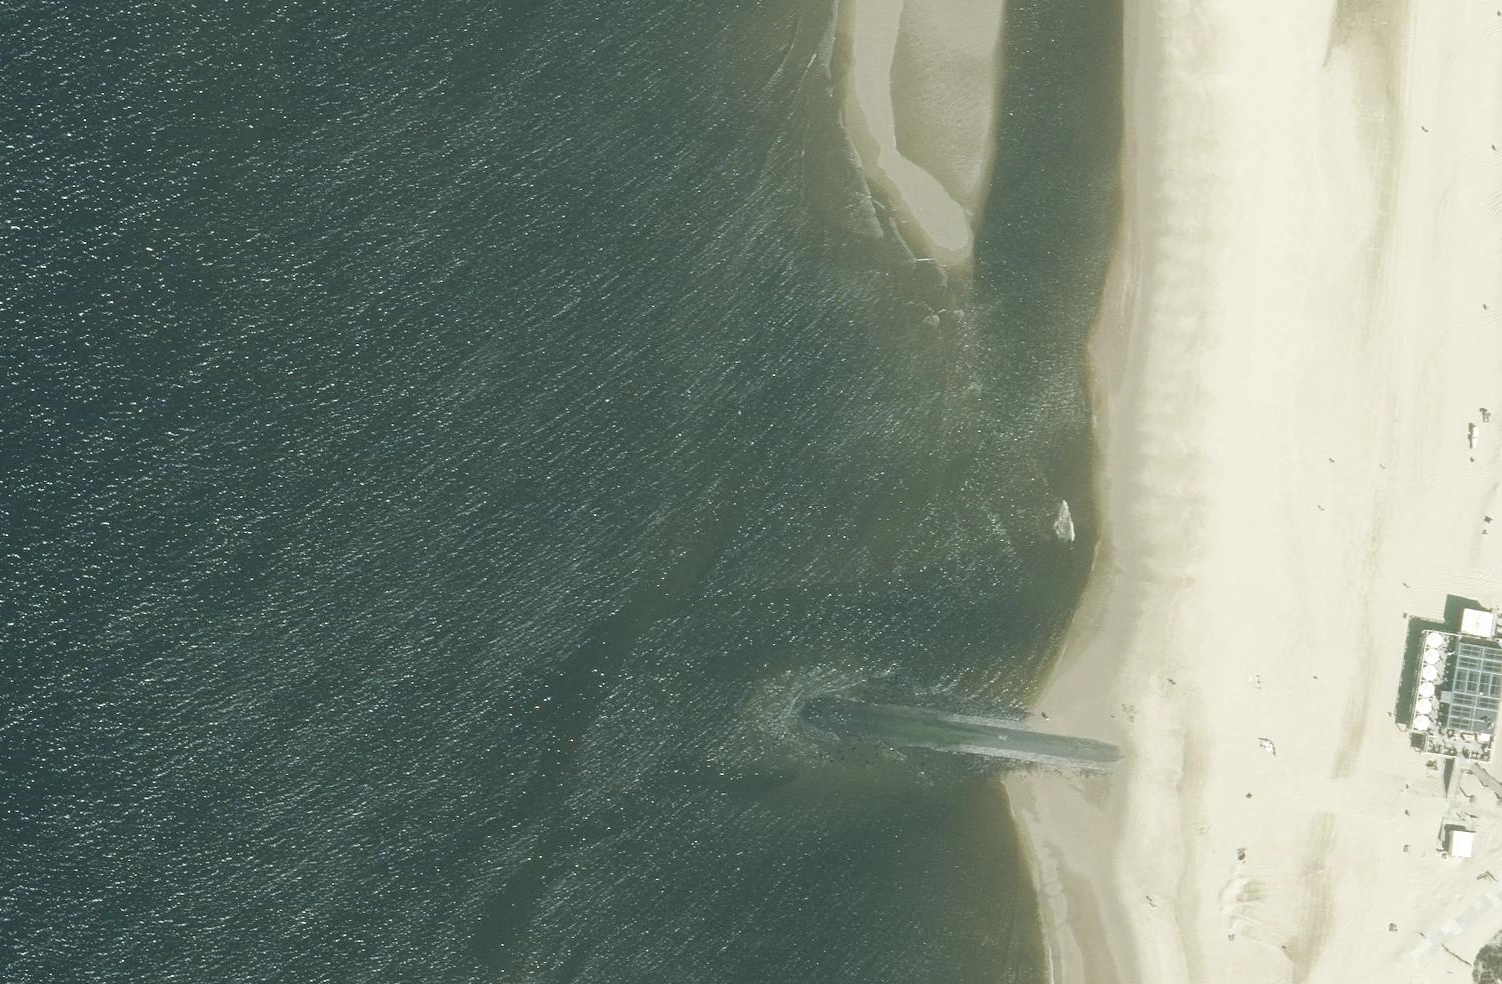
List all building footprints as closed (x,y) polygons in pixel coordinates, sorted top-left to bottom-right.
[(1501,650),(1453,643),(1439,727),(1488,735),(1501,650)] [(1448,854),(1465,857),(1468,832),(1441,829),(1439,842),(1450,844),(1448,854)]
